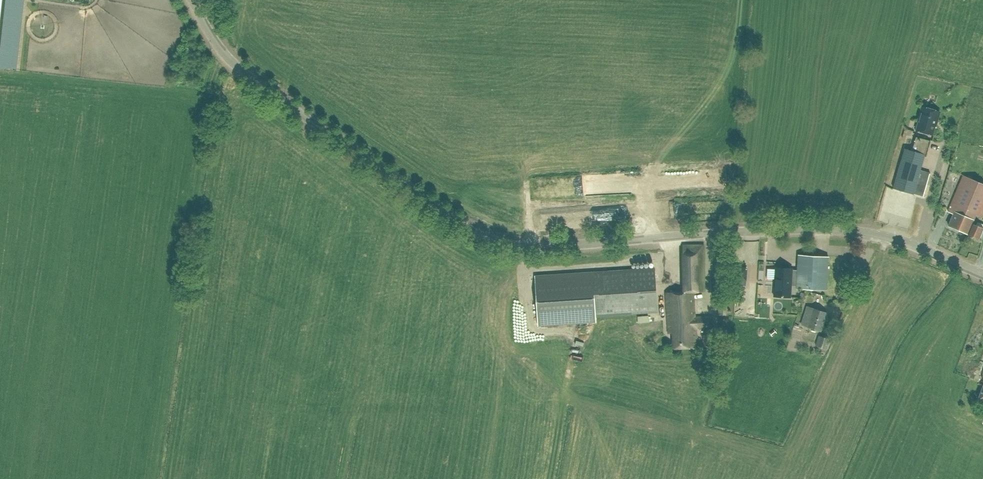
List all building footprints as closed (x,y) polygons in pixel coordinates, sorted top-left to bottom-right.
[(14,65),(22,0),(0,0),(0,64),(14,65)] [(76,11),(86,13),(88,0),(78,0),(76,11)] [(967,127),(974,103),(968,101),(961,125),(967,127)] [(916,130),(931,134),(936,120),(937,120),(939,112),(922,107),(918,121),(919,121),(916,130)] [(893,188),(913,193),(913,192),(923,195),(930,173),(919,170),(928,141),(916,137),(912,150),(904,148),(893,188)] [(982,211),(982,184),(963,175),(947,211),(953,214),(948,225),(979,239),(982,229),(982,228),(982,227),(982,226),(982,222),(978,220),(976,224),(971,223),(975,214),(981,216),(982,211)] [(694,317),(693,292),(704,291),(703,245),(682,246),(683,292),(666,293),(667,333),(672,333),(673,348),(696,347),(696,328),(711,327),(710,316),(694,317)] [(826,291),(828,256),(798,254),(797,270),(792,270),(792,269),(775,268),(773,296),(790,297),(791,286),(796,286),(796,289),(826,291)] [(538,326),(595,322),(595,316),(657,312),(654,268),(535,276),(538,326)] [(820,330),(826,313),(806,306),(801,324),(820,330)] [(858,326),(862,312),(857,311),(853,325),(858,326)] [(827,349),(830,339),(818,335),(815,346),(827,349)]
